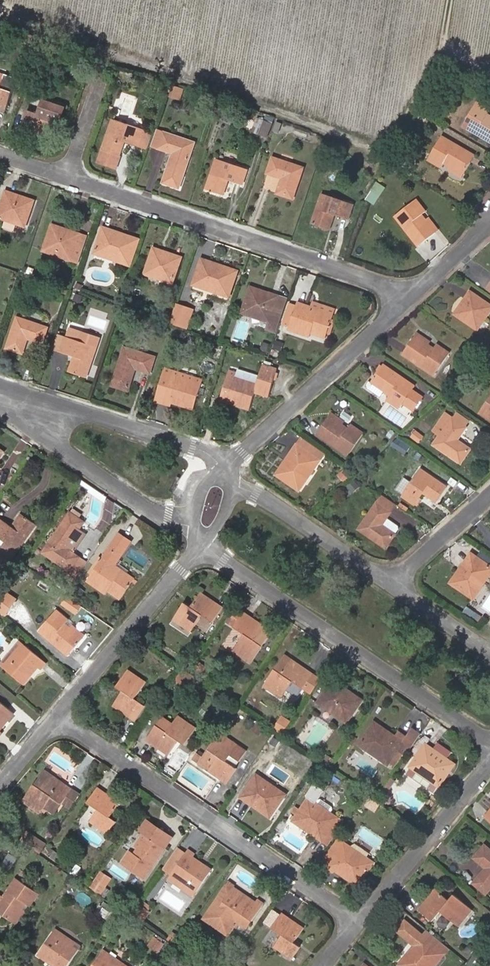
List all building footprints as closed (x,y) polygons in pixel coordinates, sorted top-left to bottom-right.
[(21,39),(38,46),(40,39),(19,31),(17,34),(22,36),(21,39)] [(49,46),(45,55),(55,59),(58,50),(49,46)] [(0,106),(0,107),(7,110),(16,83),(15,79),(5,75),(4,77),(0,75),(0,105),(0,106)] [(159,83),(156,92),(164,95),(167,86),(159,83)] [(172,92),(168,102),(178,105),(182,95),(172,92)] [(43,101),(38,115),(27,111),(22,127),(46,135),(52,118),(59,121),(64,108),(43,101)] [(488,114),(489,111),(478,104),(464,126),(489,141),(489,116),(488,114)] [(262,125),(259,133),(269,136),(273,123),(264,120),(262,125)] [(98,161),(115,167),(124,140),(138,145),(143,132),(112,121),(98,161)] [(252,132),(259,134),(259,133),(262,125),(255,122),(252,132)] [(157,130),(153,146),(158,148),(163,132),(157,130)] [(143,132),(138,145),(148,148),(152,135),(143,132)] [(163,132),(158,148),(172,153),(163,182),(180,188),(194,142),(163,132)] [(450,168),(463,175),(474,155),(443,137),(429,161),(441,167),(443,164),(450,168)] [(278,194),(294,199),(304,168),(273,158),(268,174),(283,179),(278,194)] [(243,184),(247,171),(215,160),(206,188),(224,194),(229,179),(243,184)] [(461,178),(463,175),(450,168),(448,171),(461,178)] [(378,182),(371,191),(379,197),(386,188),(378,182)] [(6,191),(0,209),(0,219),(5,220),(2,228),(13,232),(16,224),(25,227),(34,201),(6,191)] [(330,229),(334,214),(349,219),(353,205),(323,195),(314,223),(330,229)] [(435,232),(426,220),(422,215),(426,212),(417,201),(396,217),(418,245),(435,232)] [(426,220),(435,232),(438,230),(429,218),(426,220)] [(66,254),(64,258),(78,263),(86,236),(52,225),(43,251),(53,255),(55,250),(66,254)] [(116,256),(114,261),(130,266),(139,239),(103,227),(94,254),(104,257),(106,253),(116,256)] [(164,276),(163,281),(173,284),(181,257),(154,248),(145,275),(153,277),(155,273),(164,276)] [(55,250),(53,255),(64,258),(66,254),(55,250)] [(106,253),(104,257),(114,261),(116,256),(106,253)] [(215,287),(213,292),(230,298),(239,272),(202,260),(193,286),(203,289),(204,284),(215,287)] [(204,284),(203,289),(213,292),(215,287),(204,284)] [(263,314),(261,320),(271,323),(279,296),(251,287),(243,314),(252,317),(253,311),(263,314)] [(456,315),(478,330),(489,312),(489,306),(471,293),(456,315)] [(326,333),(330,321),(334,311),(320,307),(320,310),(299,303),(298,306),(291,303),(284,325),(291,327),(290,331),(309,337),(310,333),(325,338),(326,333)] [(176,325),(189,330),(196,311),(179,305),(173,324),(176,325)] [(252,317),(261,320),(263,314),(253,311),(252,317)] [(43,344),(48,328),(17,317),(6,348),(23,354),(28,339),(43,344)] [(330,321),(326,333),(331,335),(335,323),(330,321)] [(174,336),(182,339),(185,331),(177,328),(174,336)] [(69,329),(65,338),(79,343),(83,334),(69,329)] [(79,343),(65,338),(65,339),(61,351),(75,356),(70,370),(87,376),(100,340),(83,334),(79,343)] [(416,337),(428,345),(430,342),(418,334),(416,337)] [(51,348),(61,351),(65,339),(56,336),(51,348)] [(428,345),(416,337),(404,355),(433,374),(448,352),(436,344),(435,346),(430,342),(428,345)] [(264,343),(260,353),(268,355),(272,345),(264,343)] [(128,391),(135,369),(150,374),(155,357),(124,347),(112,386),(128,391)] [(231,371),(220,405),(227,407),(228,403),(249,410),(254,393),(268,397),(277,370),(262,365),(258,380),(231,371)] [(372,384),(384,392),(391,397),(388,401),(398,408),(402,403),(413,410),(421,397),(410,390),(414,386),(385,367),(372,384)] [(166,369),(165,373),(201,384),(202,380),(166,369)] [(167,396),(164,405),(170,407),(172,402),(193,409),(201,384),(165,373),(159,394),(167,396)] [(380,397),(384,392),(372,384),(370,383),(366,388),(380,397)] [(159,394),(156,402),(164,405),(167,396),(159,394)] [(453,418),(466,427),(471,420),(458,411),(453,418)] [(466,427),(453,418),(446,414),(435,431),(441,435),(434,445),(461,463),(470,449),(457,441),(466,427)] [(330,418),(343,427),(345,424),(332,415),(330,418)] [(343,427),(330,418),(318,436),(347,455),(362,433),(351,425),(347,432),(342,429),(343,427)] [(411,438),(419,443),(423,436),(416,431),(411,438)] [(302,486),(298,483),(311,463),(316,467),(324,455),(302,439),(277,476),(299,491),(302,486)] [(405,454),(410,448),(401,442),(397,448),(405,454)] [(311,463),(298,483),(302,486),(316,467),(311,463)] [(435,500),(445,486),(421,470),(403,497),(415,504),(423,492),(435,500)] [(344,471),(336,478),(341,483),(349,476),(344,471)] [(174,476),(166,490),(169,492),(177,478),(174,476)] [(403,478),(398,490),(404,493),(410,481),(403,478)] [(383,496),(378,504),(391,513),(392,513),(397,506),(383,496)] [(383,525),(388,518),(391,513),(378,504),(377,503),(359,529),(386,548),(396,534),(383,525)] [(73,508),(71,512),(80,518),(82,515),(73,508)] [(70,570),(79,556),(73,552),(85,534),(78,530),(84,521),(80,518),(71,512),(43,552),(70,570)] [(2,548),(0,551),(0,562),(7,566),(35,524),(21,514),(12,527),(0,519),(0,546),(2,548)] [(383,525),(396,534),(399,529),(399,526),(388,518),(383,525)] [(124,567),(122,569),(115,564),(130,542),(119,534),(88,581),(105,593),(108,589),(120,597),(135,574),(124,567)] [(472,588),(485,570),(489,574),(489,566),(471,553),(451,583),(474,598),(478,592),(472,588)] [(79,556),(70,570),(77,575),(86,561),(79,556)] [(472,588),(478,592),(489,574),(485,570),(472,588)] [(0,600),(0,610),(10,614),(17,595),(4,590),(0,600)] [(203,615),(213,622),(223,607),(201,593),(192,607),(185,603),(174,619),(192,632),(203,615)] [(67,596),(62,603),(78,613),(83,605),(67,596)] [(82,638),(70,628),(66,624),(69,620),(58,610),(40,631),(67,654),(82,638)] [(233,650),(252,662),(272,631),(244,612),(235,627),(245,633),(233,650)] [(475,613),(472,618),(477,621),(480,617),(475,613)] [(70,628),(82,638),(85,635),(73,625),(70,628)] [(20,641),(1,664),(4,666),(23,644),(20,641)] [(23,644),(4,666),(24,683),(38,666),(41,669),(46,663),(23,644)] [(284,655),(264,685),(282,698),(288,690),(298,696),(303,688),(313,674),(284,655)] [(201,662),(196,669),(203,674),(208,667),(201,662)] [(179,680),(191,688),(198,678),(186,670),(179,680)] [(115,706),(136,720),(146,705),(136,699),(146,682),(128,671),(118,687),(124,691),(115,706)] [(311,694),(320,680),(313,674),(303,688),(311,694)] [(329,702),(343,711),(339,717),(346,722),(362,699),(334,680),(318,703),(325,708),(329,702)] [(241,704),(250,710),(255,703),(245,697),(241,704)] [(14,713),(0,701),(0,730),(14,713)] [(339,717),(343,711),(329,702),(325,708),(339,717)] [(148,739),(169,754),(179,739),(185,743),(196,728),(179,716),(174,723),(168,732),(158,725),(148,739)] [(158,725),(168,732),(174,723),(164,717),(158,725)] [(259,735),(264,728),(257,722),(251,730),(259,735)] [(376,722),(361,744),(368,749),(370,745),(383,753),(380,757),(390,763),(391,761),(395,764),(403,751),(406,754),(421,732),(412,727),(406,735),(399,731),(396,735),(376,722)] [(287,729),(281,725),(278,730),(283,734),(287,729)] [(270,737),(273,731),(268,727),(264,733),(270,737)] [(237,768),(226,761),(228,758),(237,764),(246,751),(220,733),(203,758),(196,754),(192,759),(228,782),(237,768)] [(448,758),(452,752),(438,742),(434,749),(429,745),(432,740),(426,736),(420,741),(413,751),(418,755),(406,773),(436,792),(455,763),(448,758)] [(383,753),(370,745),(368,749),(380,757),(383,753)] [(322,762),(330,767),(335,760),(327,754),(322,762)] [(36,783),(24,800),(41,812),(48,802),(52,796),(62,803),(72,789),(46,770),(36,784),(36,783)] [(280,790),(277,795),(262,785),(265,780),(258,775),(242,798),(270,817),(286,794),(280,790)] [(390,778),(382,790),(387,793),(395,781),(390,778)] [(262,785),(277,795),(280,790),(265,780),(262,785)] [(117,821),(110,816),(120,802),(98,787),(88,802),(90,803),(83,814),(109,832),(117,821)] [(72,789),(62,803),(68,808),(78,793),(72,789)] [(367,795),(362,802),(367,806),(372,798),(367,795)] [(62,803),(52,796),(48,802),(58,810),(62,803)] [(316,803),(309,798),(301,811),(298,816),(296,818),(293,816),(291,819),(324,842),(339,819),(332,814),(335,810),(334,807),(321,799),(319,799),(316,803)] [(372,798),(367,806),(375,812),(380,804),(372,798)] [(292,812),(298,816),(301,811),(296,807),(292,812)] [(324,842),(329,845),(344,822),(339,819),(324,842)] [(172,837),(148,820),(141,830),(145,832),(147,834),(138,846),(135,852),(131,849),(123,861),(146,876),(172,837)] [(138,846),(147,834),(145,832),(136,845),(138,846)] [(37,841),(26,833),(21,841),(32,848),(37,841)] [(323,862),(328,865),(344,841),(339,838),(323,862)] [(37,841),(32,848),(39,853),(44,845),(37,841)] [(344,841),(328,865),(359,887),(375,863),(368,858),(370,854),(354,843),(351,846),(344,841)] [(487,868),(474,883),(486,893),(489,889),(489,849),(485,844),(474,857),(487,868)] [(50,846),(45,853),(51,857),(56,850),(50,846)] [(164,870),(172,875),(188,853),(180,847),(164,870)] [(172,875),(195,891),(211,869),(193,856),(196,853),(190,849),(188,853),(172,875)] [(18,858),(10,853),(0,867),(9,873),(18,858)] [(87,877),(78,871),(74,876),(88,886),(94,877),(90,874),(87,877)] [(100,872),(91,886),(101,894),(111,879),(100,872)] [(63,875),(52,880),(55,887),(66,881),(63,875)] [(172,875),(170,878),(194,894),(195,891),(172,875)] [(24,909),(28,903),(32,906),(40,894),(17,878),(4,899),(0,904),(0,912),(15,922),(24,909)] [(241,912),(252,920),(263,903),(257,899),(256,901),(235,887),(236,886),(230,882),(224,891),(230,895),(223,906),(217,902),(206,918),(222,929),(228,920),(233,923),(241,912)] [(420,909),(434,920),(441,911),(459,926),(472,910),(454,895),(449,901),(435,890),(420,909)] [(224,891),(217,902),(223,906),(230,895),(224,891)] [(105,918),(107,915),(112,918),(117,910),(107,903),(100,915),(105,918)] [(144,921),(151,911),(141,904),(134,914),(144,921)] [(15,922),(18,923),(27,911),(24,909),(15,922)] [(241,912),(233,923),(244,931),(252,920),(241,912)] [(292,958),(300,945),(295,942),(304,927),(282,913),(273,928),(283,934),(275,947),(292,958)] [(228,920),(222,929),(227,932),(233,923),(228,920)] [(438,962),(449,948),(427,930),(423,936),(406,922),(398,931),(416,946),(400,965),(401,965),(427,965),(433,958),(438,962)] [(55,933),(78,948),(80,945),(57,930),(55,933)] [(174,932),(169,939),(176,944),(181,936),(174,932)] [(55,933),(40,955),(57,965),(66,965),(78,948),(55,933)] [(156,937),(150,946),(157,952),(164,943),(156,937)] [(183,937),(177,946),(186,952),(192,943),(183,937)] [(470,945),(465,951),(471,956),(475,950),(470,945)] [(102,953),(121,965),(127,965),(104,950),(102,953)] [(102,953),(94,965),(121,965),(102,953)] [(472,965),(484,965),(474,958),(469,963),(472,965)]
